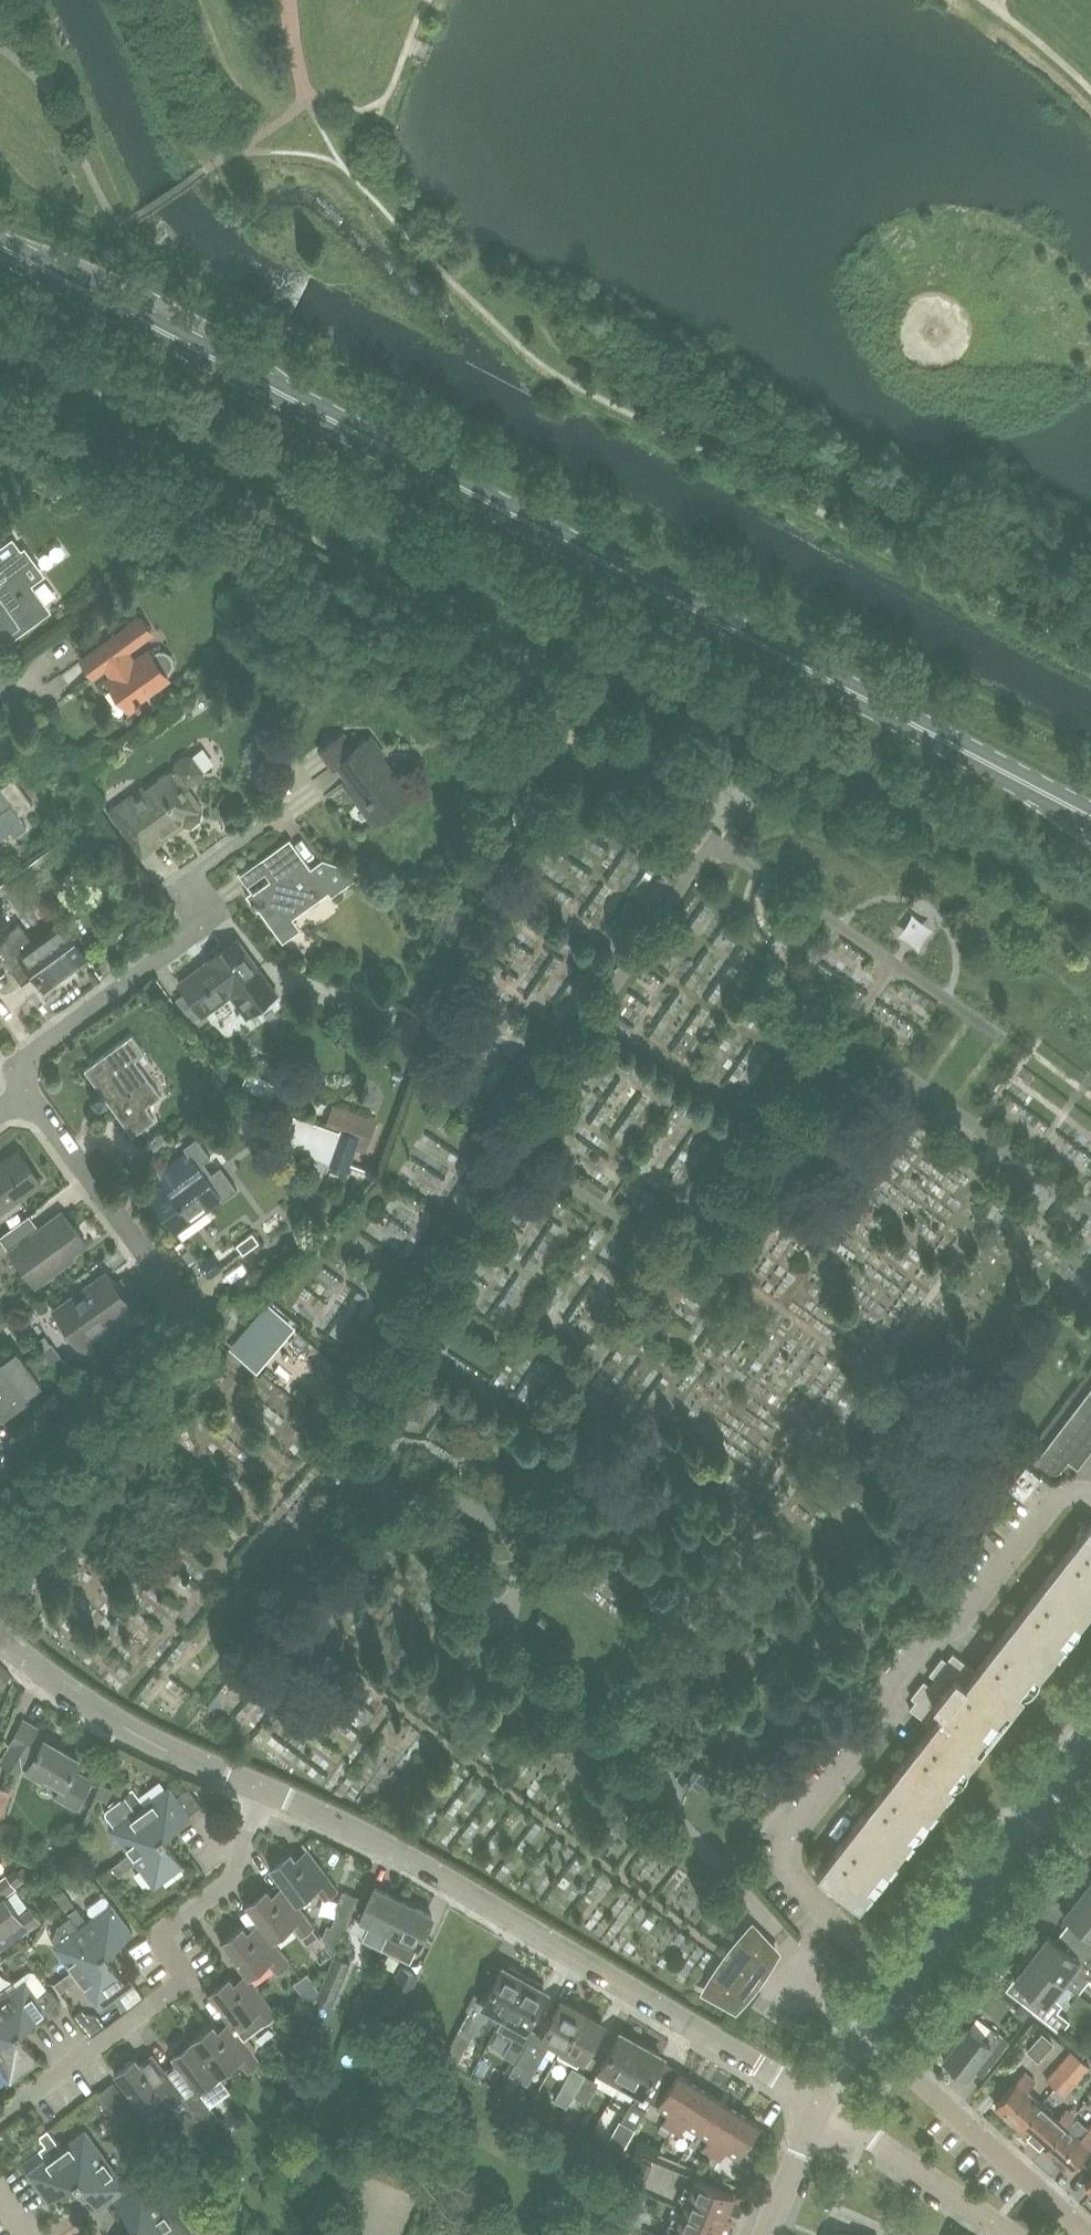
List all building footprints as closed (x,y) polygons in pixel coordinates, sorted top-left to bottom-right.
[(45,610),(9,560),(22,551),(12,537),(0,546),(0,643),(45,610)] [(105,679),(125,706),(168,674),(172,670),(174,664),(173,659),(169,654),(164,651),(159,651),(154,653),(150,655),(147,651),(131,663),(123,652),(149,633),(137,617),(81,659),(92,674),(106,663),(113,672),(105,679)] [(371,822),(408,797),(367,738),(353,748),(342,732),(320,748),(331,764),(335,760),(354,787),(349,791),(371,822)] [(186,788),(182,790),(179,785),(183,782),(191,782),(197,778),(199,770),(189,756),(181,757),(175,761),(173,768),(143,790),(140,786),(106,810),(139,856),(161,840),(160,839),(181,823),(182,824),(188,825),(197,818),(198,812),(195,808),(199,806),(186,788)] [(18,815),(32,804),(14,780),(3,788),(0,784),(0,835),(2,837),(10,831),(14,835),(26,827),(18,815)] [(307,905),(327,890),(330,895),(363,871),(325,859),(310,869),(288,838),(259,858),(272,876),(247,894),(272,930),(286,920),(276,906),(297,891),(307,905)] [(0,935),(0,953),(9,966),(23,956),(43,986),(85,956),(62,924),(35,944),(19,921),(0,935)] [(274,994),(254,966),(235,940),(178,980),(185,990),(201,1013),(202,1014),(229,994),(244,1015),(274,994)] [(185,990),(175,997),(191,1020),(201,1013),(185,990)] [(83,1070),(122,1123),(131,1135),(154,1119),(146,1107),(161,1095),(135,1059),(144,1052),(132,1034),(83,1070)] [(247,1070),(241,1085),(271,1098),(277,1083),(247,1070)] [(324,1125),(341,1131),(361,1138),(368,1141),(376,1119),(332,1104),(324,1125)] [(285,1138),(293,1114),(270,1105),(267,1115),(262,1130),(285,1138)] [(341,1131),(324,1125),(293,1114),(285,1138),(281,1147),(329,1164),(341,1131)] [(352,1164),(361,1138),(341,1131),(329,1164),(350,1172),(352,1164)] [(167,1186),(150,1199),(173,1230),(219,1196),(222,1200),(237,1189),(220,1166),(212,1172),(203,1161),(210,1155),(196,1136),(183,1146),(188,1153),(166,1169),(159,1175),(167,1186)] [(17,1150),(0,1163),(0,1211),(40,1181),(17,1150)] [(8,1251),(33,1285),(66,1261),(64,1258),(84,1243),(60,1211),(38,1228),(28,1214),(0,1235),(0,1239),(8,1251)] [(252,1232),(236,1243),(243,1252),(258,1242),(252,1232)] [(82,1291),(53,1312),(78,1346),(111,1322),(108,1319),(128,1304),(105,1272),(81,1290),(82,1291)] [(11,1316),(0,1300),(0,1324),(11,1316)] [(229,1347),(228,1348),(257,1372),(258,1370),(295,1326),(267,1302),(229,1347)] [(67,1364),(51,1343),(39,1352),(54,1374),(67,1364)] [(0,1361),(0,1416),(24,1399),(23,1397),(41,1384),(16,1349),(0,1361)] [(1090,1415),(1090,1399),(1085,1394),(1077,1404),(1090,1415)] [(1090,1431),(1090,1415),(1077,1404),(1070,1415),(1090,1431)] [(1070,1415),(1062,1425),(1090,1447),(1090,1431),(1070,1415)] [(1084,1458),(1090,1449),(1090,1447),(1062,1425),(1054,1435),(1084,1458)] [(1054,1435),(1040,1454),(1039,1455),(1038,1457),(1038,1459),(1038,1460),(1038,1462),(1039,1464),(1040,1465),(1041,1467),(1043,1468),(1046,1471),(1048,1472),(1049,1472),(1051,1473),(1053,1473),(1054,1473),(1056,1472),(1058,1471),(1059,1470),(1060,1469),(1067,1461),(1077,1468),(1084,1458),(1054,1435)] [(1008,1489),(1023,1500),(1039,1478),(1024,1467),(1008,1489)] [(937,1685),(934,1689),(923,1680),(910,1697),(915,1700),(909,1708),(913,1711),(926,1722),(932,1726),(931,1727),(921,1739),(817,1873),(858,1906),(872,1889),(866,1885),(881,1865),(887,1870),(912,1837),(907,1833),(921,1814),(927,1818),(952,1785),(947,1781),(962,1762),(967,1766),(980,1749),(975,1745),(985,1733),(980,1729),(985,1723),(992,1714),(996,1717),(1005,1706),(1011,1710),(1024,1693),(1018,1689),(1033,1670),(1039,1674),(1063,1643),(1057,1639),(1073,1618),(1079,1622),(1090,1607),(1090,1524),(1090,1523),(975,1670),(952,1653),(946,1660),(941,1657),(928,1673),(939,1682),(937,1685)] [(295,1622),(285,1634),(308,1653),(318,1641),(295,1622)] [(2,1684),(11,1675),(0,1664),(0,1682),(2,1684)] [(913,1711),(902,1725),(903,1725),(921,1739),(931,1727),(932,1726),(926,1722),(913,1711)] [(72,1770),(78,1760),(48,1743),(51,1738),(22,1721),(8,1745),(0,1758),(0,1761),(19,1773),(23,1767),(25,1768),(39,1777),(60,1789),(56,1796),(74,1806),(89,1780),(72,1770)] [(678,1752),(668,1766),(698,1789),(709,1775),(678,1752)] [(10,1790),(0,1785),(0,1814),(10,1790)] [(187,1787),(175,1795),(168,1786),(143,1804),(131,1787),(123,1794),(123,1795),(134,1811),(139,1808),(157,1832),(165,1833),(189,1815),(188,1813),(200,1804),(187,1787)] [(105,1813),(114,1825),(110,1828),(128,1853),(132,1857),(157,1838),(164,1839),(165,1833),(157,1832),(139,1808),(134,1811),(123,1795),(105,1808),(105,1813)] [(132,1857),(128,1853),(120,1859),(111,1866),(117,1874),(135,1862),(152,1885),(182,1865),(164,1839),(157,1838),(132,1857)] [(267,1867),(293,1903),(295,1902),(314,1887),(322,1899),(337,1888),(319,1865),(306,1874),(290,1851),(267,1867)] [(2,1895),(14,1887),(13,1887),(22,1880),(15,1868),(5,1875),(0,1879),(0,1897),(2,1895)] [(97,1876),(105,1887),(116,1879),(109,1868),(97,1876)] [(1088,1876),(1077,1890),(1090,1901),(1090,1878),(1088,1876)] [(389,1931),(404,1900),(375,1887),(360,1918),(368,1922),(361,1938),(381,1947),(389,1931)] [(269,1939),(271,1938),(291,1924),(299,1935),(312,1926),(295,1902),(293,1903),(282,1911),(265,1888),(263,1890),(258,1888),(248,1895),(249,1900),(244,1904),(269,1939)] [(64,1890),(55,1896),(65,1909),(73,1903),(64,1890)] [(1077,1890),(1066,1904),(1069,1907),(1063,1914),(1080,1927),(1072,1938),(1090,1952),(1090,1901),(1077,1890)] [(14,1939),(38,1922),(29,1909),(18,1917),(2,1895),(0,1897),(0,1930),(5,1926),(14,1939)] [(91,1916),(86,1920),(77,1907),(68,1913),(69,1915),(68,1916),(76,1928),(81,1924),(100,1949),(107,1950),(131,1932),(110,1903),(110,1902),(106,1896),(101,1896),(88,1905),(87,1911),(91,1916)] [(432,1914),(404,1900),(389,1931),(417,1945),(432,1914)] [(334,1953),(351,1913),(338,1907),(330,1925),(326,1924),(322,1936),(334,1953)] [(52,1946),(70,1971),(73,1975),(98,1955),(105,1956),(107,1950),(100,1949),(81,1924),(76,1928),(68,1916),(58,1924),(53,1937),(57,1942),(52,1946)] [(699,1993),(736,2010),(743,2002),(750,1994),(757,1986),(763,1977),(770,1969),(775,1960),(781,1951),(752,1921),(746,1927),(740,1933),(734,1940),(728,1947),(723,1954),(718,1962),(713,1969),(708,1977),(704,1985),(699,1993)] [(288,1962),(271,1938),(269,1939),(258,1947),(242,1924),(220,1940),(245,1976),(266,1960),(275,1971),(288,1962)] [(1072,1938),(1064,1948),(1047,1935),(1041,1942),(1038,1940),(1027,1954),(1062,1982),(1077,1993),(1087,1979),(1090,1981),(1090,1953),(1072,1938)] [(23,1950),(16,1941),(6,1948),(13,1957),(23,1950)] [(351,1960),(334,1953),(319,1989),(316,1996),(333,2002),(351,1960)] [(1053,1993),(1062,1982),(1027,1954),(1016,1968),(1019,1971),(1014,1978),(1030,1991),(1022,2002),(1060,2031),(1069,2020),(1057,2010),(1062,2004),(1054,1997),(1053,1993)] [(123,1981),(105,1956),(98,1955),(73,1975),(70,1971),(62,1977),(52,1984),(59,1993),(68,1986),(77,1980),(95,2004),(99,2010),(113,1999),(114,2001),(134,1986),(128,1978),(123,1981)] [(398,1964),(381,2006),(400,2014),(418,1972),(398,1964)] [(492,2006),(504,2014),(527,1974),(510,1964),(507,1968),(503,1966),(479,2008),(472,2004),(469,2009),(457,2030),(471,2037),(482,2017),(485,2019),(492,2006)] [(21,2029),(26,2025),(59,2001),(50,1989),(46,1989),(33,1972),(28,1970),(0,1991),(0,2008),(14,2027),(21,2029)] [(504,2014),(516,2020),(509,2033),(514,2036),(504,2054),(515,2061),(516,2061),(533,2030),(526,2026),(546,1990),(541,1988),(544,1983),(527,1974),(504,2014)] [(243,2036),(262,2023),(275,2013),(257,1989),(245,1998),(228,1975),(206,1991),(233,2028),(235,2026),(243,2036)] [(316,1985),(302,1995),(311,2008),(316,1996),(319,1989),(316,1985)] [(533,2030),(516,2061),(515,2061),(509,2073),(527,2083),(551,2040),(561,2046),(562,2047),(582,2011),(561,1999),(541,2034),(533,2030)] [(20,2036),(21,2029),(14,2027),(0,2008),(0,2044),(14,2034),(20,2036)] [(577,2065),(581,2057),(583,2058),(603,2023),(582,2011),(562,2047),(561,2046),(557,2054),(577,2065)] [(191,2039),(217,2074),(238,2059),(246,2070),(259,2060),(242,2037),(229,2046),(212,2024),(191,2039)] [(982,2037),(968,2026),(956,2041),(946,2042),(947,2052),(943,2058),(948,2062),(950,2072),(960,2071),(965,2075),(978,2058),(989,2066),(1009,2041),(991,2027),(982,2037)] [(621,2080),(641,2044),(620,2033),(600,2068),(621,2080)] [(1052,2042),(1042,2033),(1027,2050),(1037,2059),(1052,2042)] [(9,2081),(37,2059),(20,2036),(14,2034),(0,2044),(0,2069),(9,2081)] [(176,2087),(180,2094),(193,2110),(204,2126),(219,2115),(209,2103),(229,2089),(217,2074),(191,2039),(188,2042),(186,2038),(182,2038),(172,2045),(172,2049),(174,2052),(170,2054),(187,2077),(176,2087)] [(662,2056),(641,2044),(621,2080),(642,2091),(662,2056)] [(1045,2077),(1055,2086),(1067,2072),(1079,2057),(1071,2049),(1045,2077)] [(180,2094),(176,2087),(163,2070),(150,2052),(137,2061),(133,2055),(112,2071),(138,2106),(159,2091),(168,2103),(180,2094)] [(1089,2066),(1079,2057),(1067,2072),(1055,2086),(1065,2095),(1089,2066)] [(574,2095),(585,2074),(571,2066),(553,2099),(566,2106),(573,2094),(574,2095)] [(1020,2127),(1040,2103),(1026,2091),(1035,2080),(1024,2070),(994,2104),(1020,2127)] [(662,2123),(671,2128),(698,2086),(677,2073),(657,2105),(669,2112),(662,2123)] [(598,2081),(585,2074),(574,2095),(587,2102),(598,2081)] [(113,2080),(97,2091),(114,2113),(129,2102),(113,2080)] [(686,2124),(698,2131),(718,2099),(698,2086),(671,2128),(680,2134),(686,2124)] [(702,2148),(711,2154),(738,2112),(718,2099),(698,2131),(709,2138),(702,2148)] [(632,2100),(620,2120),(634,2128),(646,2108),(632,2100)] [(1040,2103),(1020,2127),(1044,2148),(1064,2125),(1067,2128),(1077,2117),(1067,2108),(1058,2119),(1040,2103)] [(738,2112),(711,2154),(720,2159),(727,2149),(739,2157),(759,2125),(738,2112)] [(179,2145),(203,2127),(195,2116),(171,2134),(179,2145)] [(1088,2128),(1079,2138),(1067,2128),(1064,2125),(1044,2148),(1069,2170),(1090,2145),(1090,2125),(1088,2128)] [(55,2150),(59,2147),(52,2138),(46,2129),(38,2135),(45,2145),(38,2149),(44,2157),(26,2171),(48,2200),(72,2182),(73,2175),(55,2150)] [(125,2187),(102,2153),(84,2129),(59,2147),(55,2150),(73,2175),(72,2182),(78,2183),(96,2208),(125,2187)] [(629,2186),(640,2191),(652,2163),(641,2157),(629,2186)] [(725,2213),(726,2212),(733,2193),(695,2178),(683,2209),(727,2227),(731,2215),(725,2213)] [(165,2209),(161,2204),(143,2180),(114,2201),(133,2226),(139,2227),(165,2209)] [(188,2184),(170,2197),(161,2204),(165,2209),(139,2227),(133,2226),(131,2232),(139,2233),(140,2234),(183,2234),(193,2228),(181,2212),(186,2208),(185,2206),(197,2197),(188,2184)] [(628,2221),(640,2191),(629,2186),(616,2216),(628,2221)] [(683,2209),(672,2234),(724,2234),(727,2227),(683,2209)] [(628,2221),(616,2216),(609,2234),(622,2234),(628,2221)]
